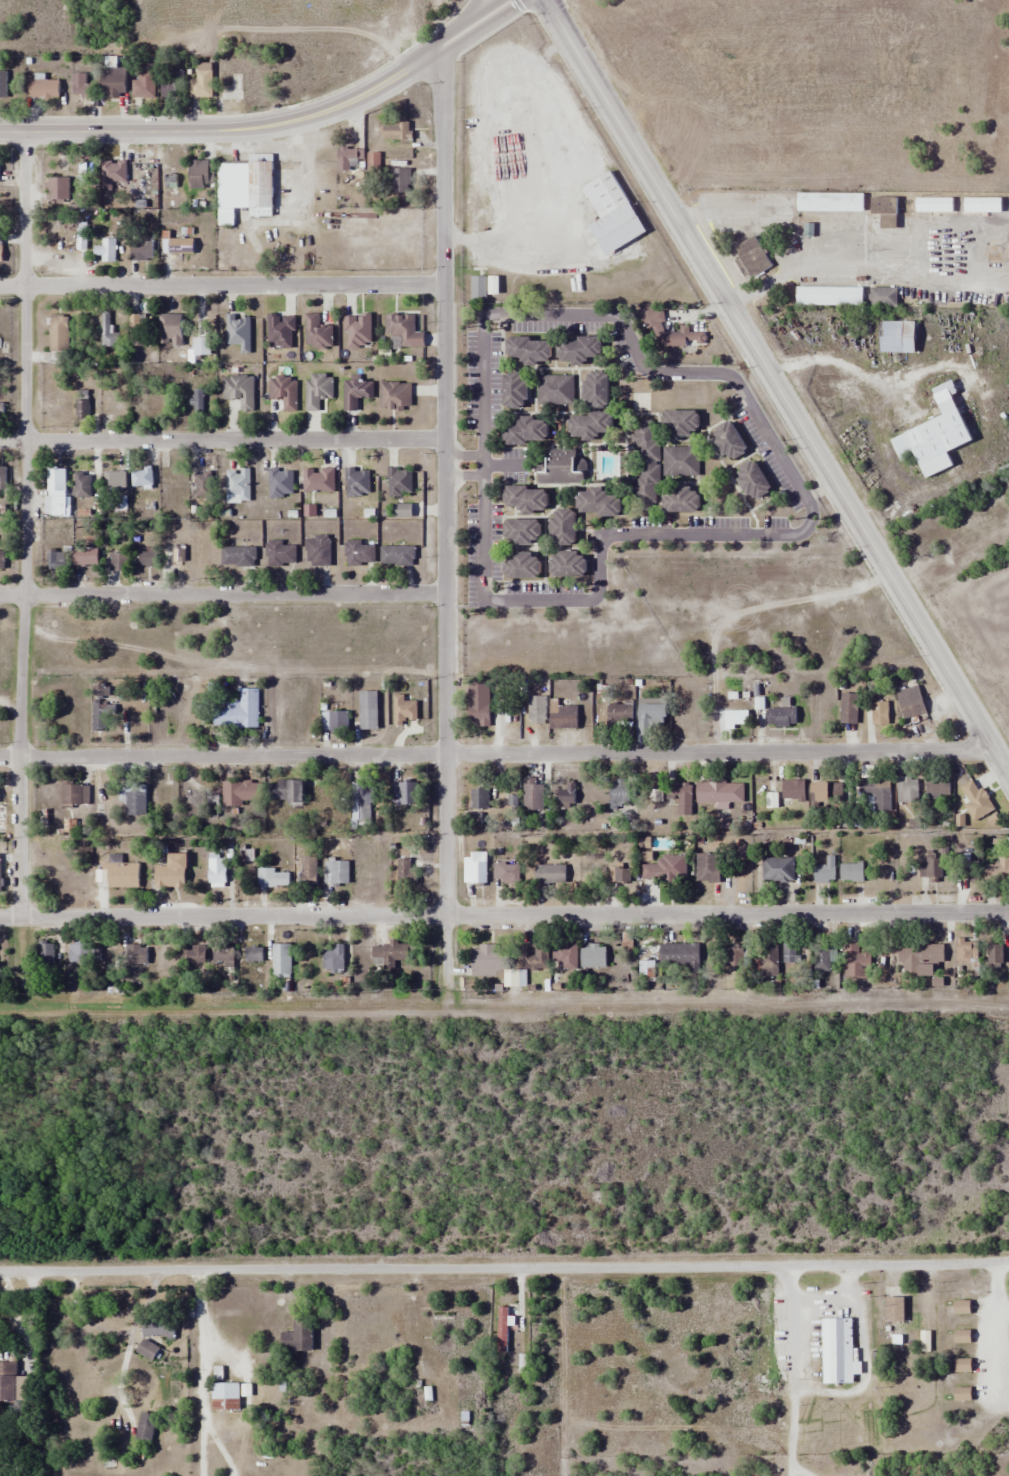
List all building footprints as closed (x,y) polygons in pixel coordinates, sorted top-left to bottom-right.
[(126,97),(126,67),(102,67),(102,97),(126,97)] [(132,79),(132,98),(155,98),(155,70),(137,69),(137,79),(132,79)] [(162,70),(162,97),(184,97),(184,70),(162,70)] [(212,97),(212,70),(192,70),(192,97),(212,97)] [(73,73),(73,96),(89,96),(89,73),(73,73)] [(29,80),(29,98),(59,98),(59,80),(29,80)] [(410,139),(410,122),(383,122),(383,139),(410,139)] [(361,170),(361,147),(336,147),(336,170),(361,170)] [(272,215),(272,153),(248,153),(248,162),(218,162),(218,225),(234,225),(234,207),(249,207),(249,215),(272,215)] [(379,153),(367,153),(366,172),(379,173),(379,153)] [(188,188),(212,188),(212,159),(188,159),(188,188)] [(113,190),(113,181),(126,181),(126,162),(102,162),(102,190),(113,190)] [(410,193),(410,168),(392,168),(392,193),(410,193)] [(94,189),(94,169),(78,169),(78,189),(94,189)] [(604,254),(645,233),(612,170),(581,186),(599,219),(588,224),(604,254)] [(66,177),(48,177),(48,205),(66,205),(66,177)] [(797,191),(797,211),(863,211),(863,191),(797,191)] [(897,196),(870,196),(870,214),(879,214),(879,228),(897,228),(897,196)] [(115,261),(115,232),(102,232),(102,261),(115,261)] [(130,260),(153,260),(153,234),(130,234),(130,260)] [(771,264),(753,235),(732,248),(751,277),(771,264)] [(194,238),(167,238),(167,253),(194,253),(194,238)] [(471,300),(486,300),(486,276),(471,276),(471,300)] [(863,305),(863,286),(796,286),(796,305),(863,305)] [(869,306),(897,306),(897,287),(869,287),(869,306)] [(102,346),(118,346),(118,331),(110,331),(110,311),(102,311),(102,346)] [(318,312),(305,312),(305,348),(332,348),(332,325),(318,325),(318,312)] [(267,347),(294,347),(294,313),(267,313),(267,347)] [(69,314),(50,314),(50,352),(69,352),(69,314)] [(130,314),(130,345),(146,345),(146,314),(130,314)] [(159,345),(182,345),(182,314),(159,314),(159,345)] [(401,347),(415,347),(415,314),(385,314),(385,336),(401,336),(401,347)] [(655,345),(705,345),(705,331),(689,331),(688,326),(680,326),(680,331),(662,331),(662,314),(644,314),(644,333),(655,333),(655,345)] [(371,315),(345,315),(345,348),(371,348),(371,315)] [(226,344),(239,344),(239,353),(250,353),(250,316),(226,316),(226,344)] [(879,351),(915,351),(915,321),(879,321),(879,351)] [(209,337),(192,337),(192,355),(209,355),(209,337)] [(523,363),(549,363),(549,338),(508,337),(507,357),(523,357),(523,363)] [(599,337),(558,338),(558,362),(586,362),(586,356),(600,356),(599,337)] [(608,371),(583,371),(583,406),(608,406),(608,371)] [(503,407),(527,407),(527,372),(503,372),(503,407)] [(537,404),(572,404),(572,374),(537,374),(537,404)] [(253,376),(223,376),(223,400),(239,400),(239,411),(253,411),(253,376)] [(373,380),(343,380),(343,411),(357,411),(357,397),(373,397),(373,380)] [(971,441),(953,394),(957,393),(952,380),(932,387),(943,416),(889,437),(898,460),(915,454),(925,477),(953,466),(947,450),(971,441)] [(412,410),(412,383),(380,383),(380,410),(412,410)] [(203,414),(203,389),(193,389),(193,414),(203,414)] [(89,418),(89,391),(76,391),(76,418),(89,418)] [(663,433),(697,433),(697,410),(663,410),(663,433)] [(611,432),(611,413),(569,412),(569,438),(598,438),(598,432),(611,432)] [(517,424),(503,424),(503,444),(546,444),(547,417),(517,417),(517,424)] [(659,420),(633,420),(633,450),(636,450),(635,506),(657,506),(659,420)] [(725,461),(746,451),(732,420),(711,429),(725,461)] [(698,476),(698,446),(663,446),(663,475),(698,476)] [(584,470),(575,469),(575,449),(544,449),(544,456),(534,456),(534,482),(584,483),(584,470)] [(770,488),(753,460),(734,472),(751,500),(770,488)] [(66,515),(66,467),(46,467),(46,515),(66,515)] [(132,487),(152,487),(152,467),(132,467),(132,487)] [(161,468),(161,488),(184,488),(184,468),(161,468)] [(334,492),(334,468),(303,468),(303,492),(334,492)] [(346,497),(370,497),(370,468),(346,468),(346,497)] [(388,496),(412,496),(412,468),(388,468),(388,496)] [(226,503),(250,503),(250,469),(226,469),(226,503)] [(127,488),(127,470),(105,470),(105,488),(127,488)] [(293,498),(293,470),(269,470),(269,498),(293,498)] [(74,498),(90,498),(90,472),(74,472),(74,498)] [(195,472),(195,498),(212,498),(212,472),(195,472)] [(528,485),(504,486),(504,506),(520,506),(520,512),(547,511),(546,489),(528,489),(528,485)] [(698,487),(664,487),(664,512),(698,512),(698,487)] [(620,495),(605,495),(605,490),(577,490),(577,514),(620,514),(620,495)] [(574,545),(575,509),(551,509),(551,545),(574,545)] [(539,520),(503,520),(503,542),(539,542),(539,520)] [(330,566),(330,536),(307,536),(307,566),(330,566)] [(266,542),(266,566),(295,566),(295,542),(266,542)] [(346,542),(346,565),(374,565),(374,542),(346,542)] [(171,564),(185,564),(185,545),(171,545),(171,564)] [(381,565),(414,565),(414,546),(381,546),(381,565)] [(255,566),(255,547),(221,547),(221,566),(255,566)] [(75,564),(99,564),(99,548),(75,548),(75,564)] [(47,550),(47,568),(64,568),(64,550),(47,550)] [(157,567),(157,551),(139,551),(139,567),(157,567)] [(539,552),(503,552),(503,577),(539,577),(539,552)] [(585,576),(585,552),(550,552),(550,576),(585,576)] [(490,727),(490,685),(468,685),(469,727),(490,727)] [(918,685),(895,693),(904,720),(927,712),(918,685)] [(258,689),(239,688),(239,701),(213,701),(213,727),(258,727),(258,689)] [(377,691),(360,691),(360,730),(377,730),(377,691)] [(93,732),(105,732),(105,714),(114,714),(114,706),(104,706),(104,693),(93,693),(93,732)] [(858,724),(858,694),(840,694),(840,724),(858,724)] [(546,697),(529,697),(529,725),(546,725),(546,697)] [(639,724),(665,724),(665,699),(639,699),(639,724)] [(692,702),(674,702),(674,730),(692,730),(692,702)] [(871,725),(888,725),(888,702),(871,702),(871,725)] [(633,704),(607,704),(607,726),(633,726),(633,704)] [(577,730),(577,706),(551,706),(551,730),(577,730)] [(768,708),(768,727),(796,727),(796,708),(768,708)] [(716,726),(747,727),(748,711),(717,710),(716,726)] [(321,711),(321,733),(348,733),(348,711),(321,711)] [(927,777),(927,802),(950,802),(950,777),(927,777)] [(524,812),(543,812),(543,778),(524,778),(524,812)] [(873,813),(890,813),(890,778),(860,778),(860,797),(873,797),(873,813)] [(897,778),(897,804),(918,804),(918,778),(897,778)] [(609,779),(609,806),(631,806),(631,779),(609,779)] [(974,822),(995,810),(975,779),(960,788),(969,803),(964,806),(974,822)] [(804,780),(782,780),(782,801),(804,801),(804,780)] [(268,802),(302,802),(302,781),(268,781),(268,802)] [(242,806),(242,801),(252,801),(252,782),(223,782),(223,806),(242,806)] [(697,782),(697,802),(743,802),(743,782),(697,782)] [(61,808),(90,808),(90,783),(61,783),(61,808)] [(351,783),(351,825),(372,825),(372,783),(351,783)] [(391,783),(392,804),(422,804),(421,783),(391,783)] [(810,804),(843,804),(843,783),(810,783),(810,804)] [(125,816),(146,816),(146,785),(125,785),(125,816)] [(692,816),(692,785),(675,785),(675,816),(692,816)] [(559,805),(574,805),(574,786),(559,786),(559,805)] [(488,809),(488,789),(470,789),(470,809),(488,809)] [(508,806),(517,806),(517,794),(508,794),(508,806)] [(486,853),(470,853),(470,884),(486,884),(486,853)] [(186,854),(168,854),(168,866),(154,866),(154,887),(186,887),(186,854)] [(719,854),(696,854),(696,882),(719,882),(719,854)] [(121,855),(107,855),(107,888),(138,888),(138,864),(121,864),(121,855)] [(642,864),(642,881),(686,881),(686,856),(658,856),(658,864),(642,864)] [(762,857),(762,881),(793,881),(793,857),(762,857)] [(835,857),(826,857),(826,866),(814,866),(814,882),(835,882),(835,857)] [(927,865),(920,865),(920,878),(941,878),(941,857),(927,857),(927,865)] [(1008,882),(1008,857),(985,857),(985,882),(1008,882)] [(209,887),(226,887),(226,858),(209,858),(209,887)] [(398,890),(412,890),(412,858),(398,858),(398,890)] [(330,885),(349,885),(349,860),(329,861),(330,885)] [(301,888),(317,888),(317,863),(301,863),(301,888)] [(978,863),(967,863),(967,881),(978,881),(978,863)] [(517,883),(517,864),(494,864),(494,883),(517,883)] [(840,881),(863,881),(863,864),(840,864),(840,881)] [(565,865),(535,865),(535,885),(565,885),(565,865)] [(609,882),(631,882),(631,865),(609,865),(609,882)] [(289,887),(289,871),(258,871),(258,887),(289,887)] [(623,933),(623,953),(632,953),(632,933),(623,933)] [(955,963),(977,963),(977,939),(955,939),(955,963)] [(53,941),(39,941),(39,964),(53,964),(53,941)] [(783,964),(798,964),(798,941),(783,941),(783,964)] [(371,944),(372,969),(395,969),(395,961),(414,960),(413,942),(371,944)] [(845,977),(870,977),(870,950),(859,950),(859,943),(845,943),(845,977)] [(903,976),(933,976),(933,964),(944,964),(944,943),(898,944),(898,963),(903,963),(903,976)] [(94,944),(69,944),(69,963),(94,963),(94,944)] [(272,944),(272,976),(291,976),(291,944),(272,944)] [(343,944),(323,944),(323,973),(343,973),(343,944)] [(548,970),(548,944),(523,944),(523,970),(503,970),(503,946),(471,946),(471,976),(504,976),(505,987),(525,987),(525,970),(548,970)] [(552,944),(552,969),(577,969),(577,944),(552,944)] [(699,944),(660,944),(660,969),(689,969),(689,972),(699,972),(699,944)] [(778,979),(778,944),(758,944),(758,979),(778,979)] [(126,945),(126,964),(148,964),(148,945),(126,945)] [(206,945),(187,945),(187,964),(206,964),(206,945)] [(233,945),(215,945),(215,969),(233,969),(233,945)] [(582,968),(607,968),(607,945),(582,945),(582,968)] [(744,968),(744,945),(727,945),(727,968),(744,968)] [(987,945),(987,967),(1004,967),(1004,945),(987,945)] [(263,961),(263,946),(245,946),(245,961),(263,961)] [(836,946),(815,946),(815,972),(831,972),(831,963),(836,963),(836,946)] [(640,980),(654,980),(654,961),(640,961),(640,980)] [(904,1297),(885,1297),(885,1322),(904,1322),(904,1297)] [(971,1301),(954,1301),(954,1314),(971,1314),(971,1301)] [(146,1339),(174,1332),(171,1318),(143,1324),(146,1339)] [(499,1318),(499,1341),(513,1341),(513,1318),(499,1318)] [(313,1351),(313,1319),(294,1319),(294,1333),(280,1333),(280,1351),(313,1351)] [(852,1319),(822,1319),(822,1384),(852,1384),(852,1319)] [(954,1343),(971,1344),(972,1330),(954,1330),(954,1343)] [(135,1353),(153,1362),(160,1348),(143,1339),(135,1353)] [(28,1402),(28,1377),(17,1377),(17,1362),(0,1362),(0,1402),(28,1402)] [(212,1410),(239,1410),(239,1383),(212,1383),(212,1410)] [(972,1389),(955,1389),(955,1401),(972,1401),(972,1389)] [(151,1443),(158,1416),(142,1411),(134,1439),(151,1443)]
